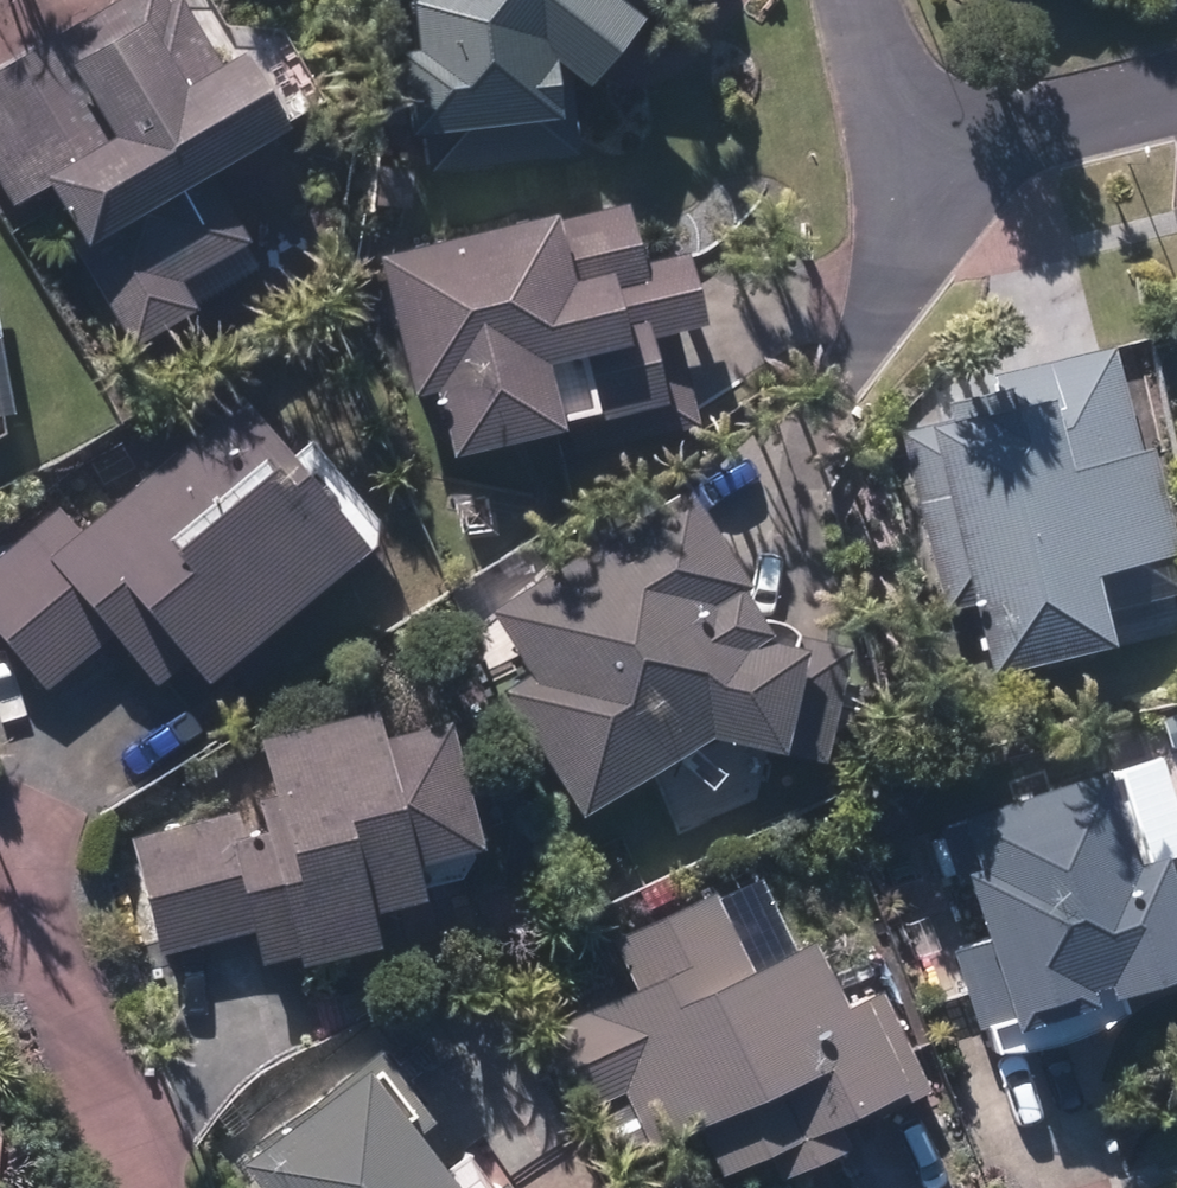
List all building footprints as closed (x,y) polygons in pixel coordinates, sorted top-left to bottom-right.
[(0,69),(0,190),(8,204),(36,189),(66,242),(57,249),(115,351),(177,317),(162,291),(227,253),(234,250),(196,182),(268,142),(223,64),(212,69),(173,1),(161,8),(156,0),(121,0),(0,69)] [(400,9),(405,60),(390,61),(398,146),(414,144),(419,181),(568,164),(560,85),(574,96),(629,28),(612,16),(694,7),(693,0),(407,0),(400,9)] [(372,205),(404,207),(406,170),(374,168),(372,205)] [(419,395),(435,464),(544,437),(541,427),(578,419),(580,424),(649,408),(633,342),(687,329),(670,255),(624,267),(613,214),(539,230),(536,222),(362,262),(394,400),(419,395)] [(892,435),(933,616),(950,613),(967,685),(1099,656),(1097,649),(1091,617),(1176,597),(1143,453),(1128,456),(1104,352),(933,391),(941,425),(892,435)] [(178,663),(196,684),(352,554),(226,404),(74,531),(58,512),(49,519),(0,560),(0,638),(43,690),(45,692),(106,641),(111,637),(149,682),(152,685),(178,663)] [(752,625),(674,498),(488,612),(525,674),(497,691),(573,817),(704,737),(776,754),(777,750),(821,760),(848,650),(752,625)] [(1161,750),(1176,746),(1176,711),(1153,716),(1161,750)] [(248,748),(263,806),(131,838),(131,841),(160,959),(241,939),(249,969),(290,959),(292,972),(366,954),(358,920),(411,907),(403,874),(466,859),(435,730),(364,747),(359,722),(248,748)] [(1087,773),(947,821),(948,828),(925,837),(943,888),(954,885),(973,941),(947,951),(985,1061),(1110,1017),(1104,1003),(1176,978),(1176,947),(1117,773),(1090,782),(1087,773)] [(832,1151),(821,1128),(888,1096),(845,1004),(835,1009),(805,945),(788,954),(751,876),(606,942),(628,990),(545,1027),(582,1107),(588,1103),(610,1153),(637,1139),(641,1148),(688,1126),(712,1177),(755,1157),(767,1182),(832,1151)] [(220,1167),(236,1187),(482,1187),(456,1154),(446,1160),(367,1056),(220,1167)]
